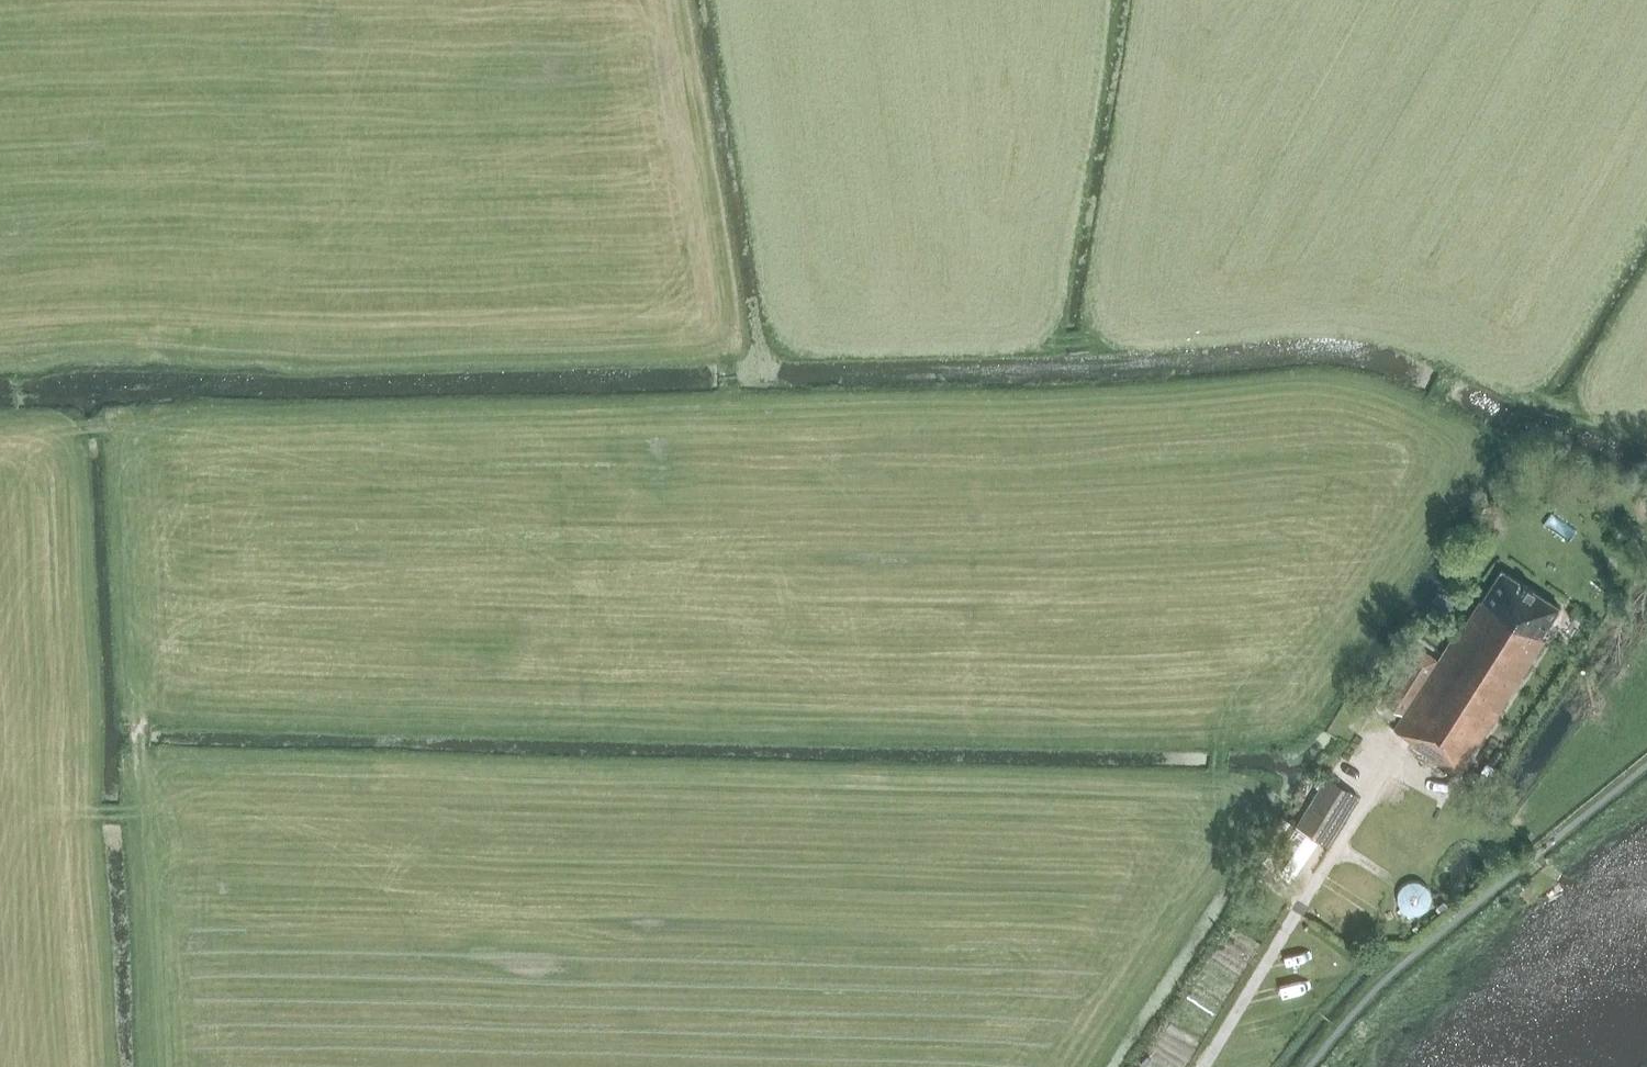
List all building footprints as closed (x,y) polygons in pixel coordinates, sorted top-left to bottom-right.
[(1559,608),(1500,570),(1480,601),(1479,600),(1466,621),(1463,619),(1437,660),(1419,649),(1384,703),(1402,715),(1393,729),(1412,741),(1410,745),(1457,774),(1543,641),(1539,639),(1559,608)] [(1453,603),(1437,592),(1431,602),(1446,612),(1453,603)] [(1495,764),(1502,753),(1497,749),(1490,761),(1495,764)] [(1494,768),(1486,763),(1481,770),(1489,775),(1494,768)] [(1488,779),(1476,771),(1470,780),(1482,788),(1488,779)] [(1326,845),(1356,797),(1327,778),(1297,826),(1326,845)] [(1282,876),(1299,888),(1304,878),(1286,868),(1282,876)]
